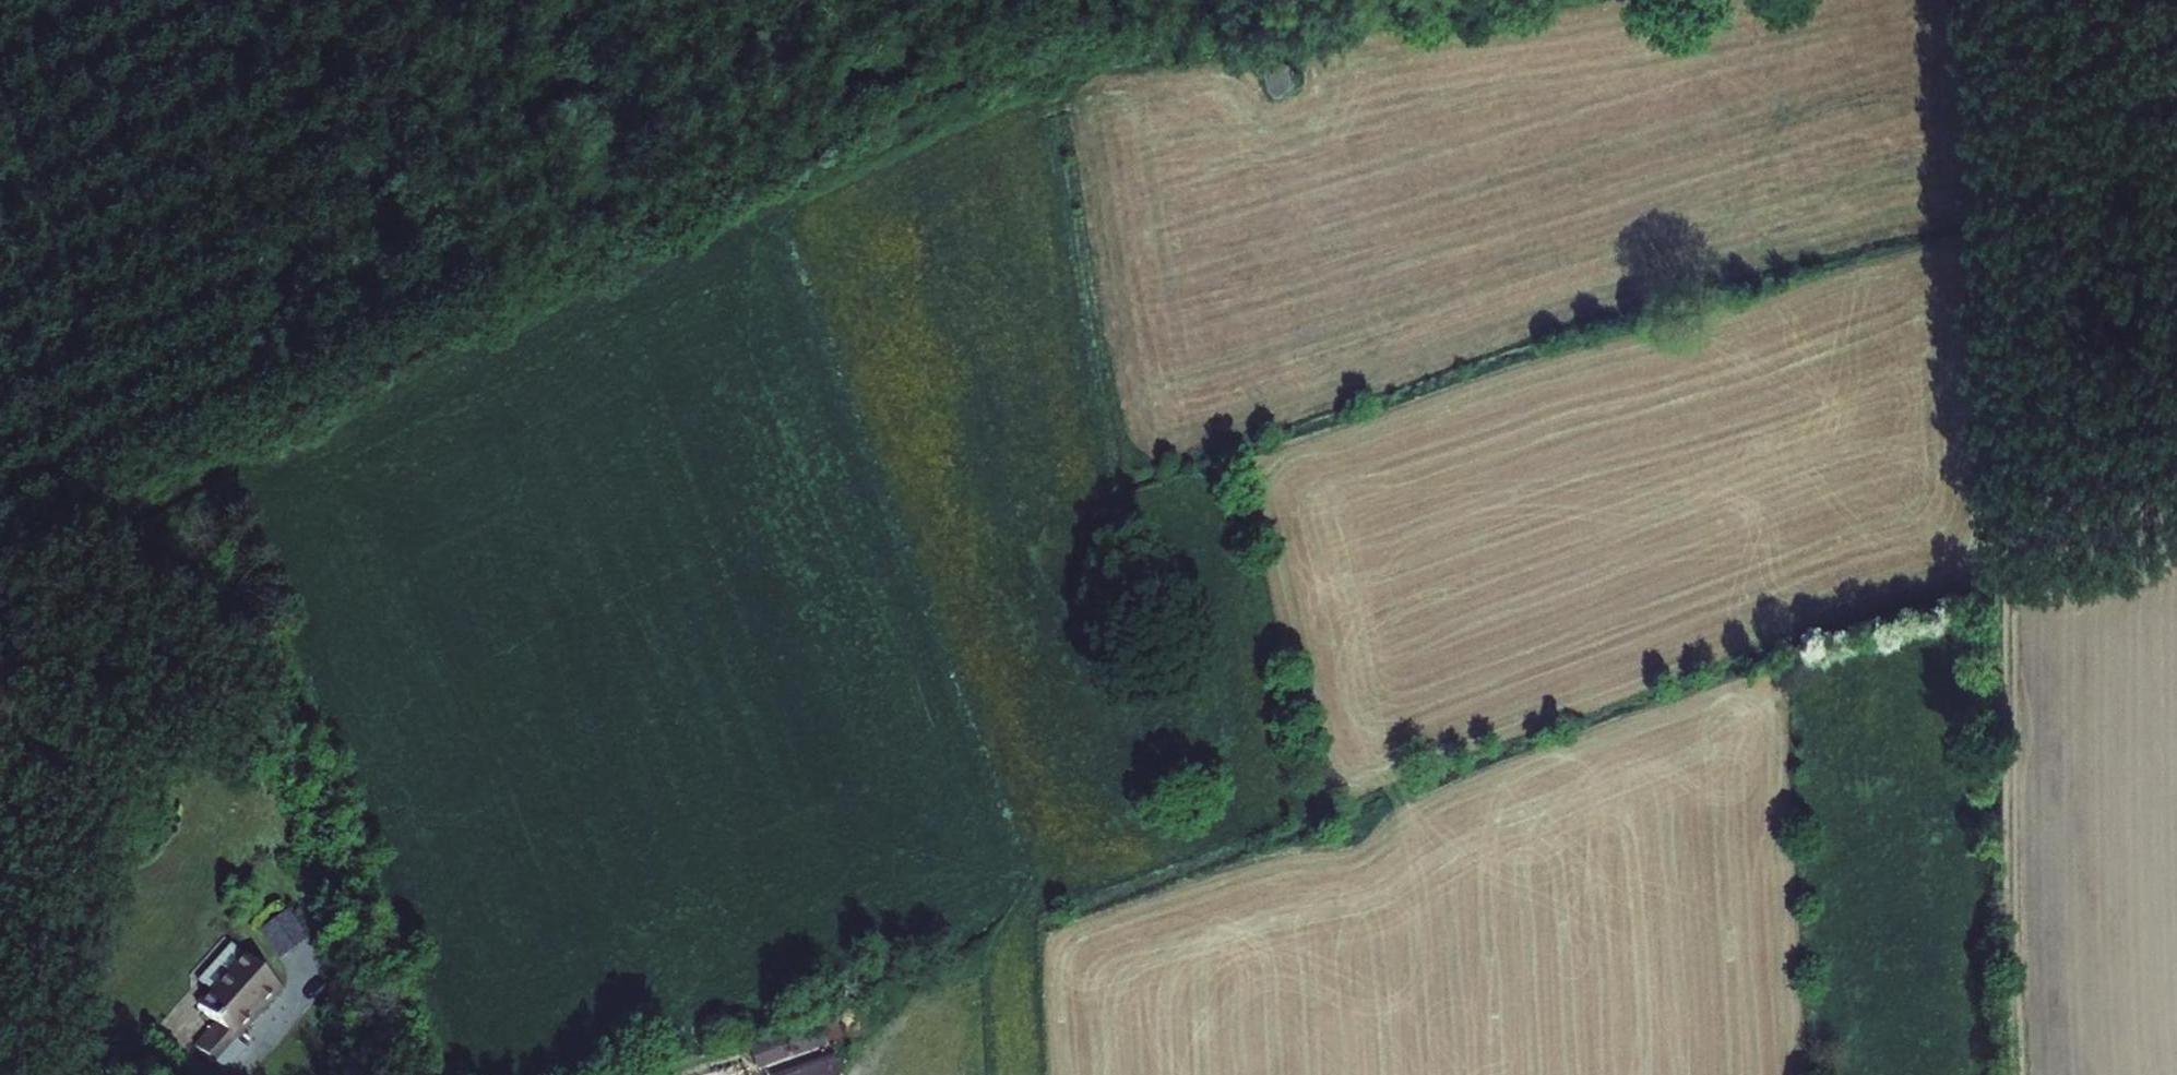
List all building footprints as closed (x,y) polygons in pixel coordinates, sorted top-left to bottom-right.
[(1281,60),(1273,57),(1272,57),(1271,57),(1270,57),(1270,58),(1269,59),(1269,60),(1265,71),(1266,75),(1268,89),(1276,98),(1277,99),(1278,99),(1279,99),(1280,99),(1280,98),(1287,93),(1293,87),(1294,86),(1294,85),(1294,84),(1292,75),(1291,65),(1290,65),(1290,64),(1289,63),(1288,63),(1281,60)] [(1339,830),(1325,837),(1326,838),(1328,842),(1329,844),(1343,837),(1344,837),(1345,837),(1346,837),(1347,837),(1348,837),(1349,836),(1350,836),(1350,835),(1351,834),(1351,833),(1351,832),(1352,831),(1352,830),(1351,829),(1351,828),(1350,827),(1349,826),(1348,825),(1347,825),(1346,825),(1345,825),(1344,825),(1343,825),(1342,826),(1341,827),(1340,827),(1340,828),(1339,829),(1339,830)] [(206,1016),(184,1042),(219,1071),(241,1045),(229,1036),(271,984),(230,951),(189,1002),(206,1016)] [(837,1016),(752,1045),(763,1074),(774,1074),(832,1055),(828,1044),(845,1038),(837,1016)] [(837,1056),(782,1074),(844,1074),(837,1056)]
